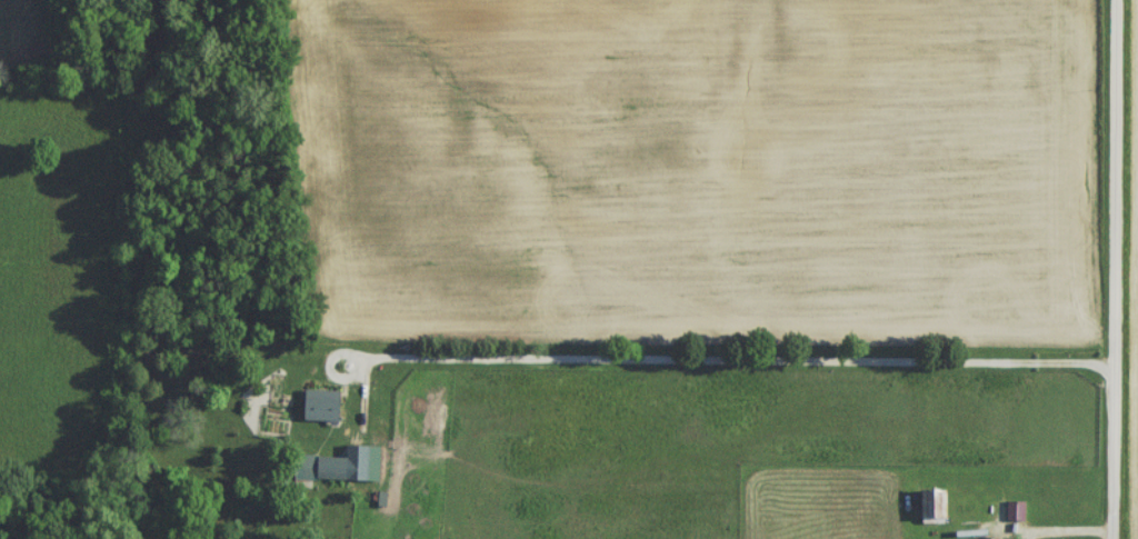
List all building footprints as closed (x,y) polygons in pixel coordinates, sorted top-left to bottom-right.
[(304,427),(339,427),(339,396),(304,396),(304,427)] [(312,485),(346,486),(346,462),(295,462),(295,493),(312,493),(312,485)] [(1023,507),(994,507),(994,527),(1023,527),(1023,507)]
